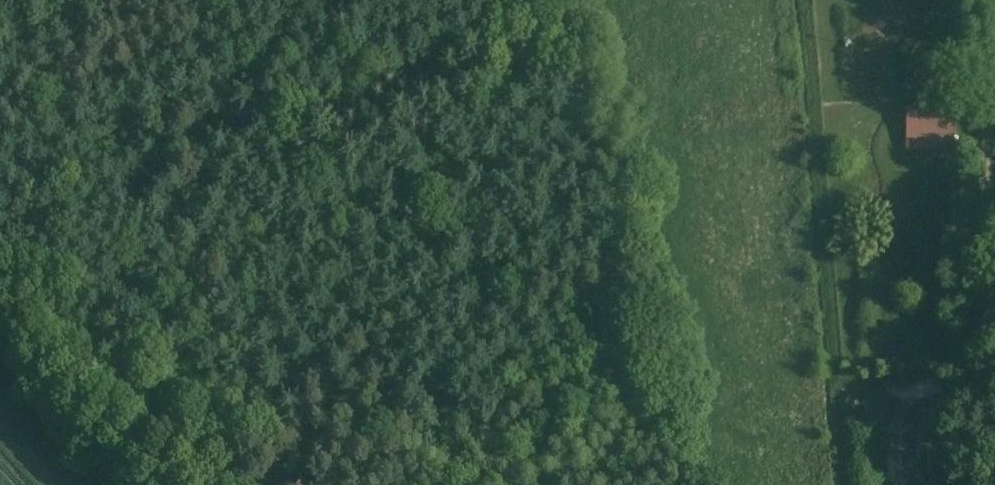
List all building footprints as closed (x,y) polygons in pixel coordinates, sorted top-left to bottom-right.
[(912,109),(911,150),(960,151),(960,109),(912,109)]
